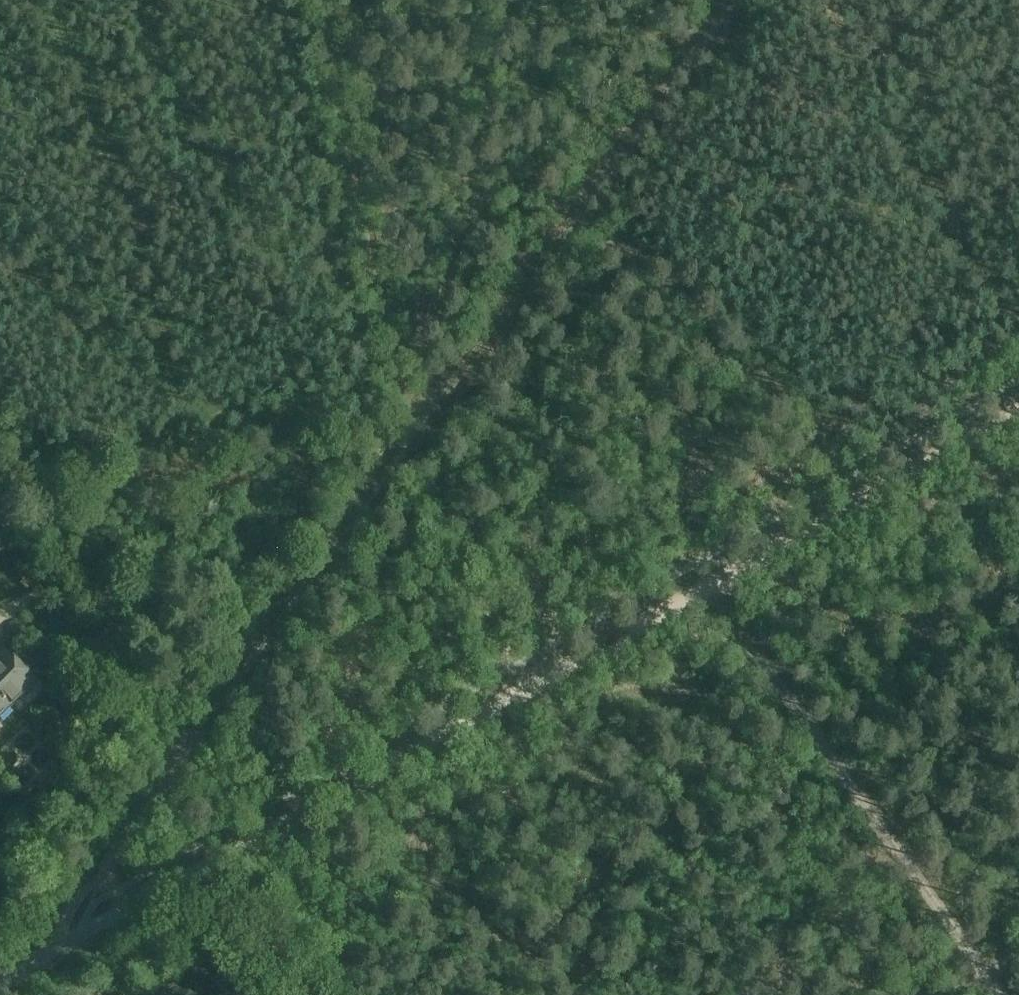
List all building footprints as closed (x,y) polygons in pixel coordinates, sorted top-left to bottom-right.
[(32,682),(1,652),(0,653),(0,714),(32,682)] [(225,989),(222,975),(213,977),(216,991),(225,989)]
